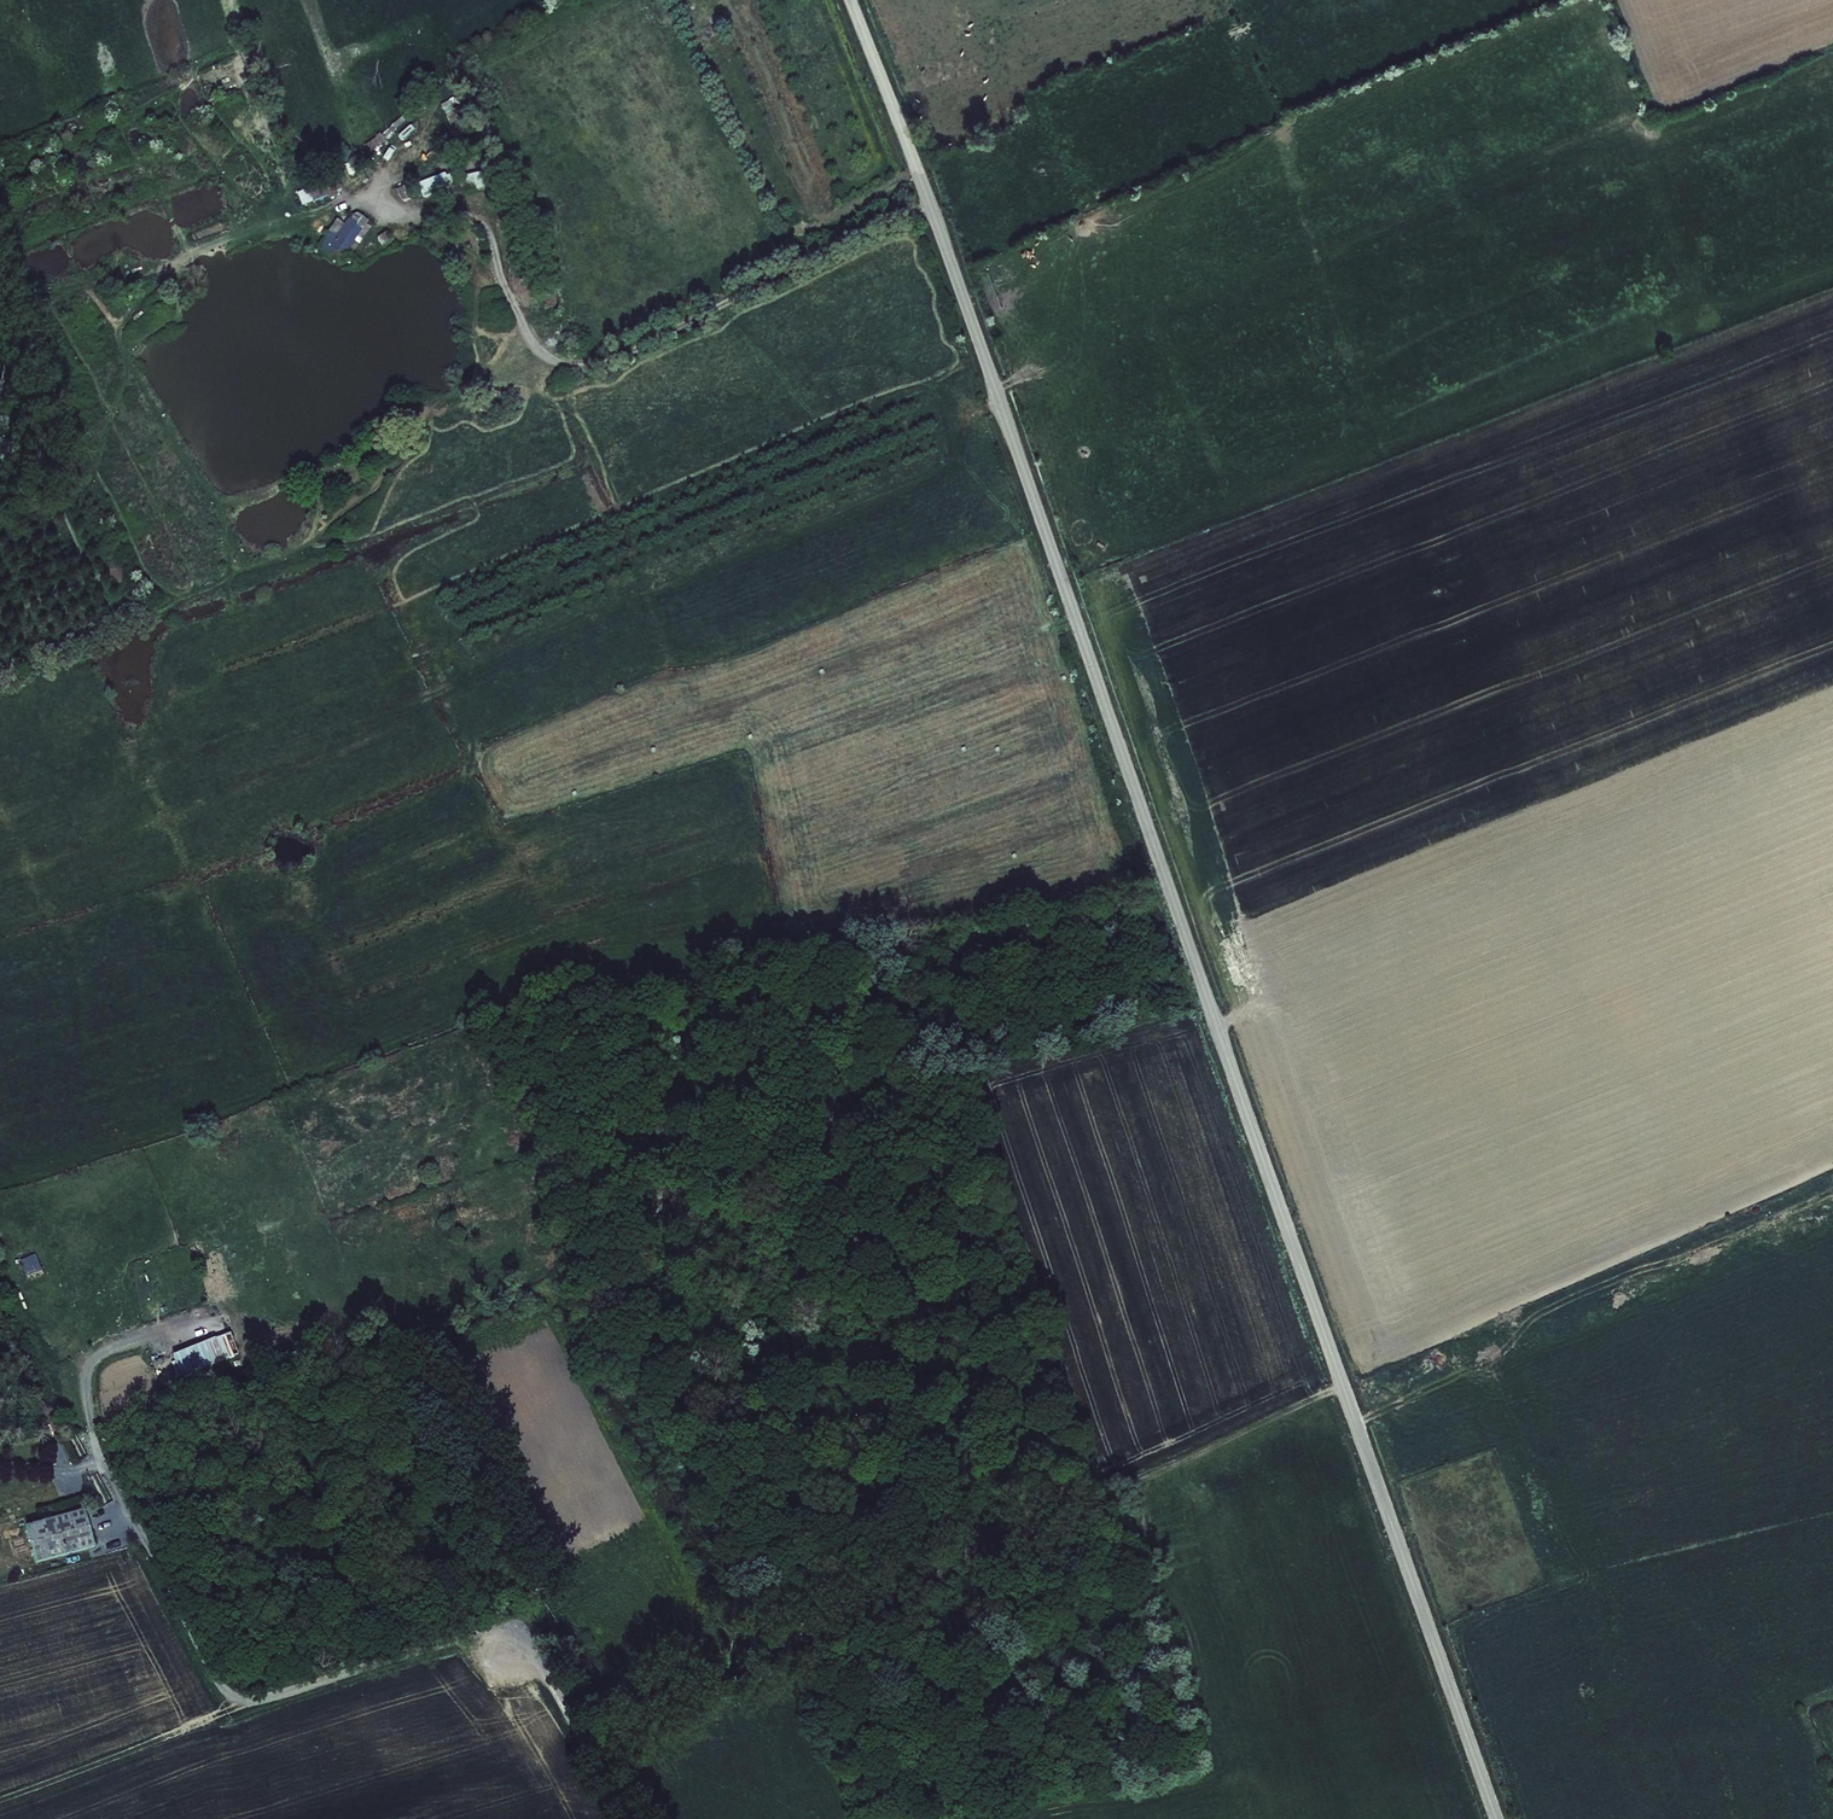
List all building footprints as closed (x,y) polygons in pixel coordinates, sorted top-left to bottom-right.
[(295,190),(301,207),(342,192),(336,175),(295,190)] [(450,182),(453,195),(476,190),(473,177),(450,182)] [(333,251),(349,260),(370,221),(350,210),(326,253),(330,256),(333,251)] [(19,1260),(27,1278),(42,1271),(35,1254),(19,1260)] [(171,1356),(180,1379),(224,1360),(214,1338),(171,1356)] [(88,1497),(30,1513),(40,1548),(98,1532),(88,1497)]
